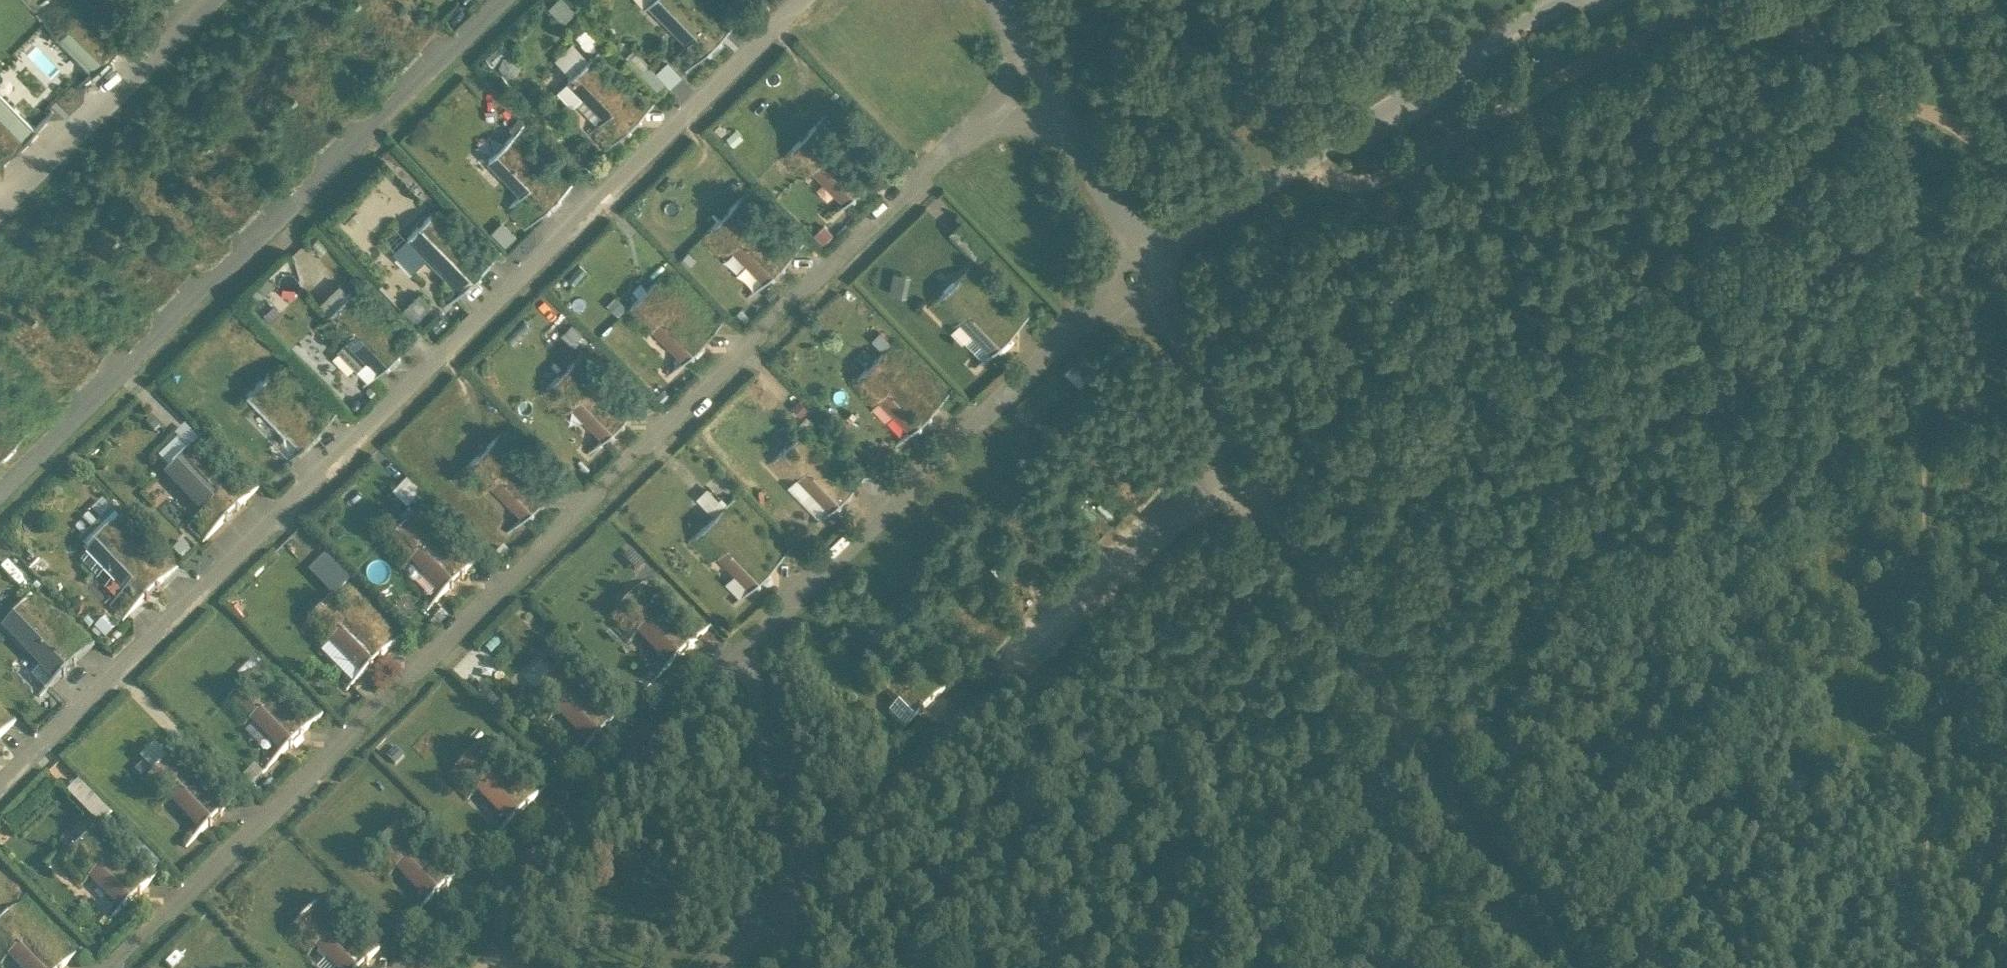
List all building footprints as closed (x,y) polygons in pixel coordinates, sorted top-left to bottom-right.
[(546,5),(562,22),(576,9),(567,0),(552,0),(546,5)] [(694,0),(651,0),(703,53),(725,32),(694,0)] [(116,50),(81,14),(59,36),(94,71),(116,50)] [(587,23),(576,29),(585,45),(596,39),(587,23)] [(572,38),(554,55),(569,71),(587,55),(572,38)] [(501,41),(488,55),(494,61),(508,46),(501,41)] [(643,110),(593,57),(570,79),(605,115),(589,131),(605,147),(643,110)] [(0,94),(0,137),(13,150),(35,129),(0,94)] [(869,179),(817,125),(795,147),(847,200),(869,179)] [(564,190),(512,136),(489,157),(523,192),(507,208),(525,227),(564,190)] [(788,257),(736,204),(714,225),(766,279),(788,257)] [(483,268),(431,214),(410,236),(462,289),(483,268)] [(505,242),(516,233),(502,218),(492,228),(505,242)] [(889,289),(906,293),(911,274),(894,270),(889,289)] [(1015,328),(963,275),(941,296),(975,331),(965,341),(983,359),(1015,328)] [(708,336),(656,283),(634,304),(686,357),(708,336)] [(403,346),(351,293),(329,314),(381,367),(403,346)] [(934,407),(882,354),(861,375),(913,428),(934,407)] [(627,415),(575,361),(553,383),(606,436),(627,415)] [(323,425),(271,372),(249,393),(301,446),(323,425)] [(167,466),(199,438),(187,426),(156,454),(167,466)] [(854,485),(802,432),(780,454),(832,507),(854,485)] [(547,493),(495,440),(473,461),(525,515),(547,493)] [(242,504),(190,450),(168,472),(220,525),(242,504)] [(407,471),(393,486),(409,500),(422,485),(407,471)] [(707,485),(697,495),(713,512),(724,502),(707,485)] [(104,498),(92,508),(105,524),(117,515),(104,498)] [(774,564),(722,511),(700,532),(720,552),(719,553),(736,571),(728,579),(743,594),(774,564)] [(168,513),(156,519),(169,544),(181,537),(168,513)] [(467,572),(415,519),(393,540),(445,593),(467,572)] [(162,582),(110,529),(88,550),(140,603),(162,582)] [(306,568),(332,594),(350,576),(325,550),(306,568)] [(693,643),(641,590),(619,611),(671,664),(693,643)] [(386,650),(334,597),(312,619),(364,672),(386,650)] [(79,658),(27,605),(5,627),(57,680),(79,658)] [(937,697),(885,644),(863,665),(888,690),(885,693),(896,705),(889,712),(905,728),(937,697)] [(613,721),(561,668),(539,690),(591,743),(613,721)] [(306,730),(254,676),(232,698),(284,751),(306,730)] [(498,731),(486,742),(494,750),(506,739),(498,731)] [(533,800),(480,747),(459,768),(511,821),(533,800)] [(225,808),(174,755),(152,776),(204,829),(225,808)] [(65,790),(98,823),(110,812),(78,778),(65,790)] [(452,879),(400,825),(378,847),(430,900),(452,879)] [(145,887),(93,833),(71,855),(123,908),(145,887)] [(320,904),(298,925),(339,967),(361,967),(372,957),(320,904)] [(13,912),(0,924),(0,943),(25,967),(62,967),(65,965),(13,912)]
